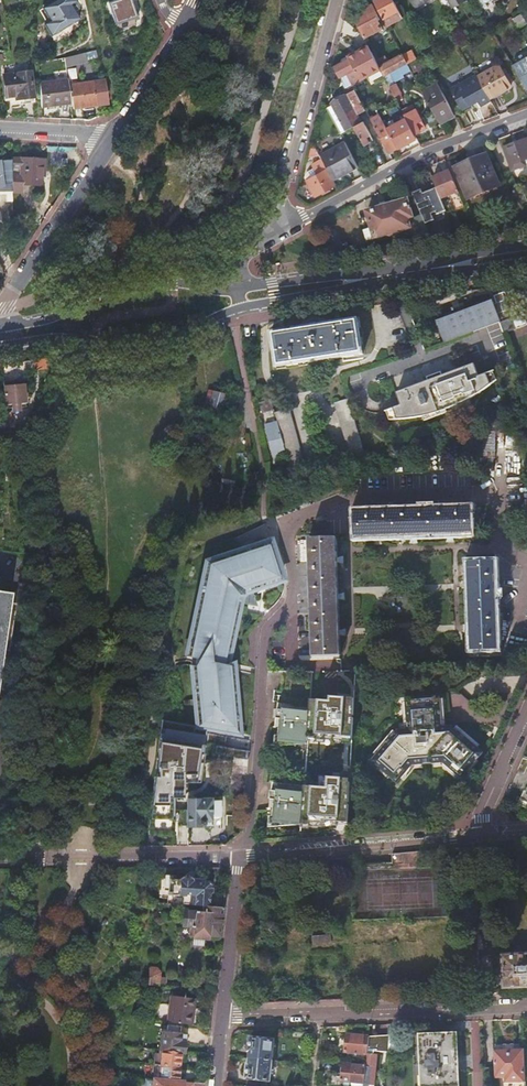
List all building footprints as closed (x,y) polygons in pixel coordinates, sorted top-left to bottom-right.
[(74,10),(71,5),(77,2),(76,0),(57,0),(43,9),(51,21),(45,25),(52,36),(80,19),(74,10)] [(126,22),(119,0),(115,0),(116,2),(109,5),(117,25),(126,22)] [(126,22),(137,18),(137,17),(139,16),(140,15),(139,11),(137,10),(135,11),(132,0),(119,0),(126,22)] [(383,18),(399,10),(394,0),(375,0),(374,1),(383,18)] [(481,9),(487,5),(485,2),(487,0),(475,0),(481,9)] [(71,5),(74,10),(80,7),(77,2),(71,5)] [(372,4),(352,15),(364,37),(383,28),(376,16),(378,14),(372,4)] [(520,28),(526,24),(526,10),(513,18),(520,28)] [(350,58),(356,69),(361,79),(381,69),(380,66),(368,45),(348,56),(350,58)] [(64,57),(65,66),(86,64),(84,54),(64,57)] [(380,66),(381,69),(384,74),(387,79),(392,77),(390,72),(408,63),(403,54),(380,66)] [(526,89),(526,57),(513,65),(526,89)] [(338,74),(340,78),(347,74),(356,69),(350,58),(342,63),(334,67),(338,74)] [(475,75),(489,100),(492,99),(491,98),(513,86),(500,63),(479,74),(478,73),(475,75)] [(16,99),(17,104),(35,102),(31,72),(3,75),(7,100),(16,99)] [(481,105),(489,100),(475,75),(452,88),(463,108),(479,100),(481,105)] [(392,77),(387,79),(390,86),(396,83),(392,77)] [(42,106),(71,102),(71,97),(69,84),(68,80),(40,83),(42,106)] [(69,84),(71,97),(72,96),(74,108),(97,104),(94,80),(69,84)] [(396,83),(390,86),(398,101),(400,99),(398,95),(401,93),(396,83)] [(423,92),(440,123),(456,114),(439,83),(423,92)] [(354,126),(361,122),(358,116),(357,114),(366,109),(352,84),(345,87),(345,88),(348,93),(331,101),(332,104),(326,107),(341,133),(354,126)] [(403,110),(407,118),(415,134),(423,130),(420,124),(425,122),(415,104),(403,110)] [(375,127),(389,152),(398,147),(388,129),(377,108),(372,111),(380,125),(375,127)] [(398,147),(398,148),(417,137),(415,134),(407,118),(397,123),(397,124),(388,129),(398,147)] [(364,145),(373,140),(363,121),(361,122),(354,126),(364,145)] [(523,161),(526,159),(526,139),(505,148),(514,170),(525,166),(523,161)] [(345,174),(359,166),(346,142),(329,151),(342,175),(345,174)] [(334,180),(342,175),(329,151),(321,156),(334,180)] [(499,166),(493,153),(450,170),(451,171),(459,192),(466,189),(470,198),(499,186),(493,169),(499,166)] [(22,158),(13,157),(13,158),(13,181),(13,192),(22,192),(22,184),(42,185),(43,171),(46,171),(46,159),(22,158)] [(0,158),(0,181),(11,181),(13,181),(13,158),(11,158),(0,158)] [(327,168),(322,159),(312,164),(314,168),(308,171),(306,175),(305,177),(316,195),(322,192),(324,194),(331,190),(330,188),(336,184),(327,168)] [(510,170),(502,174),(510,189),(518,186),(510,170)] [(451,171),(433,178),(434,181),(441,199),(451,195),(457,209),(465,206),(459,192),(451,171)] [(416,186),(411,189),(425,222),(431,219),(430,218),(447,211),(441,199),(434,181),(417,188),(416,186)] [(410,207),(408,200),(367,211),(375,238),(411,228),(408,218),(413,217),(411,210),(412,210),(411,207),(410,207)] [(501,321),(513,317),(504,293),(492,297),(500,319),(501,321)] [(493,324),(499,322),(500,322),(501,321),(500,319),(492,297),(437,316),(446,341),(463,335),(493,324)] [(513,317),(501,321),(500,322),(504,332),(526,324),(526,323),(524,315),(513,319),(513,317)] [(271,332),(277,367),(363,354),(358,318),(294,329),(295,331),(288,332),(288,329),(271,332)] [(397,406),(393,407),(397,419),(421,416),(449,408),(450,408),(450,407),(474,396),(492,384),(488,373),(480,376),(475,363),(474,364),(443,375),(437,377),(429,380),(397,392),(401,405),(397,406)] [(427,376),(429,380),(437,377),(443,375),(442,371),(435,373),(427,376)] [(488,373),(492,384),(493,383),(496,382),(498,380),(494,371),(488,373)] [(4,385),(5,405),(12,404),(12,412),(20,411),(19,404),(26,403),(24,381),(15,381),(15,384),(4,385)] [(223,392),(212,389),(207,407),(228,412),(232,394),(223,392)] [(276,408),(273,398),(261,402),(263,411),(276,408)] [(352,464),(366,460),(349,398),(335,402),(352,464)] [(397,419),(393,407),(387,410),(390,418),(397,419)] [(264,424),(272,457),(286,453),(293,481),(307,478),(290,409),(276,412),(278,421),(264,424)] [(8,436),(10,459),(23,438),(8,436)] [(473,507),(356,511),(357,539),(374,539),(413,538),(454,536),(474,536),(473,507)] [(338,538),(310,539),(313,657),(341,656),(341,636),(339,596),(338,556),(338,538)] [(276,557),(271,542),(220,558),(222,562),(211,566),(208,579),(204,578),(187,658),(205,661),(203,668),(192,666),(198,727),(208,728),(216,729),(216,731),(225,730),(225,731),(239,734),(233,670),(233,664),(231,647),(240,602),(250,591),(283,580),(278,565),(278,564),(271,567),(268,559),(276,557)] [(497,563),(469,564),(470,586),(471,631),(471,652),(500,651),(497,563)] [(0,592),(0,699),(15,595),(0,592)] [(233,664),(233,670),(255,675),(255,669),(233,664)] [(442,728),(440,700),(440,698),(407,701),(407,703),(409,731),(405,731),(398,732),(396,734),(377,757),(373,762),(380,768),(390,778),(397,783),(401,779),(413,765),(422,765),(434,764),(444,763),(457,774),(462,778),(467,771),(477,760),(483,753),(478,749),(454,729),(452,727),(446,728),(442,728)] [(299,738),(309,739),(311,705),(279,702),(277,719),(281,719),(280,727),(279,735),(278,744),(290,743),(291,739),(299,740),(299,738)] [(162,720),(148,835),(174,835),(174,798),(183,798),(183,783),(196,783),(200,754),(202,754),(204,744),(216,745),(215,754),(248,760),(249,751),(225,747),(227,736),(207,733),(208,728),(198,727),(162,720)] [(457,726),(454,729),(478,749),(480,746),(457,726)] [(374,754),(377,757),(396,734),(393,731),(374,754)] [(276,770),(306,773),(306,766),(276,763),(276,770)] [(454,778),(457,774),(444,763),(434,764),(435,768),(442,767),(454,778)] [(423,769),(422,765),(413,765),(401,779),(404,782),(414,769),(423,769)] [(293,819),(302,820),(305,786),(273,783),(271,800),(275,800),(274,808),(273,816),(272,825),(284,824),(284,820),(293,821),(293,819)] [(212,799),(188,800),(188,827),(194,827),(200,827),(200,826),(206,826),(206,824),(211,824),(212,799)] [(269,828),(302,826),(302,820),(293,819),(293,821),(284,820),(284,824),(272,825),(273,816),(270,817),(269,828)] [(421,867),(420,852),(393,854),(393,865),(409,864),(410,868),(421,867)] [(168,886),(169,896),(183,897),(183,906),(203,907),(209,907),(210,894),(207,894),(208,889),(209,889),(210,889),(211,889),(211,888),(212,887),(212,886),(212,885),(211,884),(210,883),(209,883),(208,883),(207,883),(206,884),(204,881),(193,880),(191,880),(189,882),(184,882),(184,881),(179,881),(172,881),(169,880),(168,886)] [(346,882),(326,883),(327,892),(346,891),(346,882)] [(169,904),(155,903),(152,944),(164,944),(165,934),(159,934),(161,914),(175,915),(175,905),(169,904)] [(221,937),(224,908),(209,907),(203,907),(202,913),(184,911),(182,927),(190,928),(189,937),(194,937),(193,938),(196,938),(206,939),(208,940),(208,936),(221,937)] [(332,935),(309,935),(309,943),(332,943),(332,935)] [(504,957),(505,988),(526,987),(526,956),(504,957)] [(150,968),(149,985),(164,987),(165,981),(162,977),(160,977),(160,974),(156,969),(150,968)] [(376,1000),(393,999),(393,989),(376,989),(376,1000)] [(170,996),(168,1023),(192,1025),(195,999),(170,996)] [(163,1032),(160,1050),(163,1050),(181,1053),(184,1053),(187,1035),(181,1034),(182,1027),(169,1026),(168,1033),(163,1032)] [(420,1054),(421,1075),(423,1075),(424,1085),(459,1085),(457,1032),(421,1033),(422,1053),(420,1054)] [(344,1052),(367,1054),(368,1040),(369,1037),(346,1035),(344,1052)] [(368,1040),(367,1054),(376,1054),(377,1054),(388,1053),(389,1036),(374,1036),(374,1039),(368,1040)] [(396,1036),(389,1036),(388,1053),(395,1054),(396,1054),(398,1036),(397,1036),(396,1036)] [(251,1051),(250,1058),(271,1060),(273,1040),(251,1038),(249,1051),(251,1051)] [(161,1065),(180,1067),(181,1053),(163,1050),(160,1050),(160,1054),(156,1054),(154,1064),(155,1064),(161,1065)] [(504,1051),(493,1051),(495,1079),(505,1079),(505,1084),(525,1083),(524,1050),(514,1050),(504,1051)] [(366,1060),(366,1066),(364,1084),(364,1085),(368,1085),(374,1085),(377,1057),(376,1057),(376,1054),(367,1054),(366,1060)] [(246,1085),(249,1085),(267,1085),(268,1081),(270,1063),(276,1064),(277,1061),(271,1060),(250,1058),(250,1066),(248,1066),(246,1078),(247,1078),(246,1085)] [(155,1064),(153,1080),(154,1080),(159,1080),(178,1082),(180,1067),(161,1065),(155,1064)] [(308,1064),(302,1064),(299,1085),(306,1085),(308,1064)] [(364,1084),(366,1066),(343,1064),(342,1082),(364,1084)]
